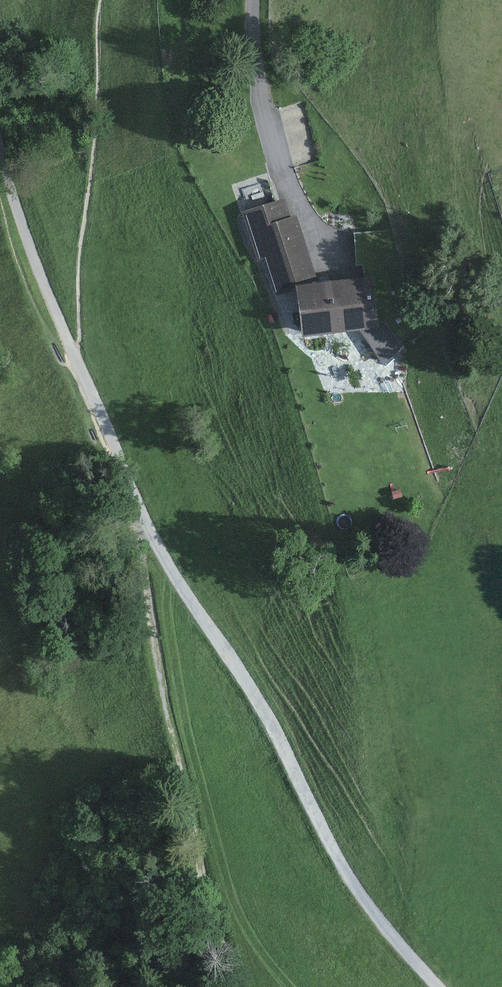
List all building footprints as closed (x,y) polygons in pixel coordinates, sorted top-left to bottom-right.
[(285,200),(242,212),(257,262),(266,259),(276,291),(299,287),(317,284),(297,215),(290,218),(285,200)] [(391,231),(354,234),(357,261),(370,260),(374,277),(379,320),(387,321),(401,347),(421,328),(391,231)] [(374,277),(317,284),(299,287),(305,339),(362,332),(380,329),(379,320),(374,277)] [(380,329),(362,332),(383,365),(401,347),(387,321),(379,320),(380,329)]
